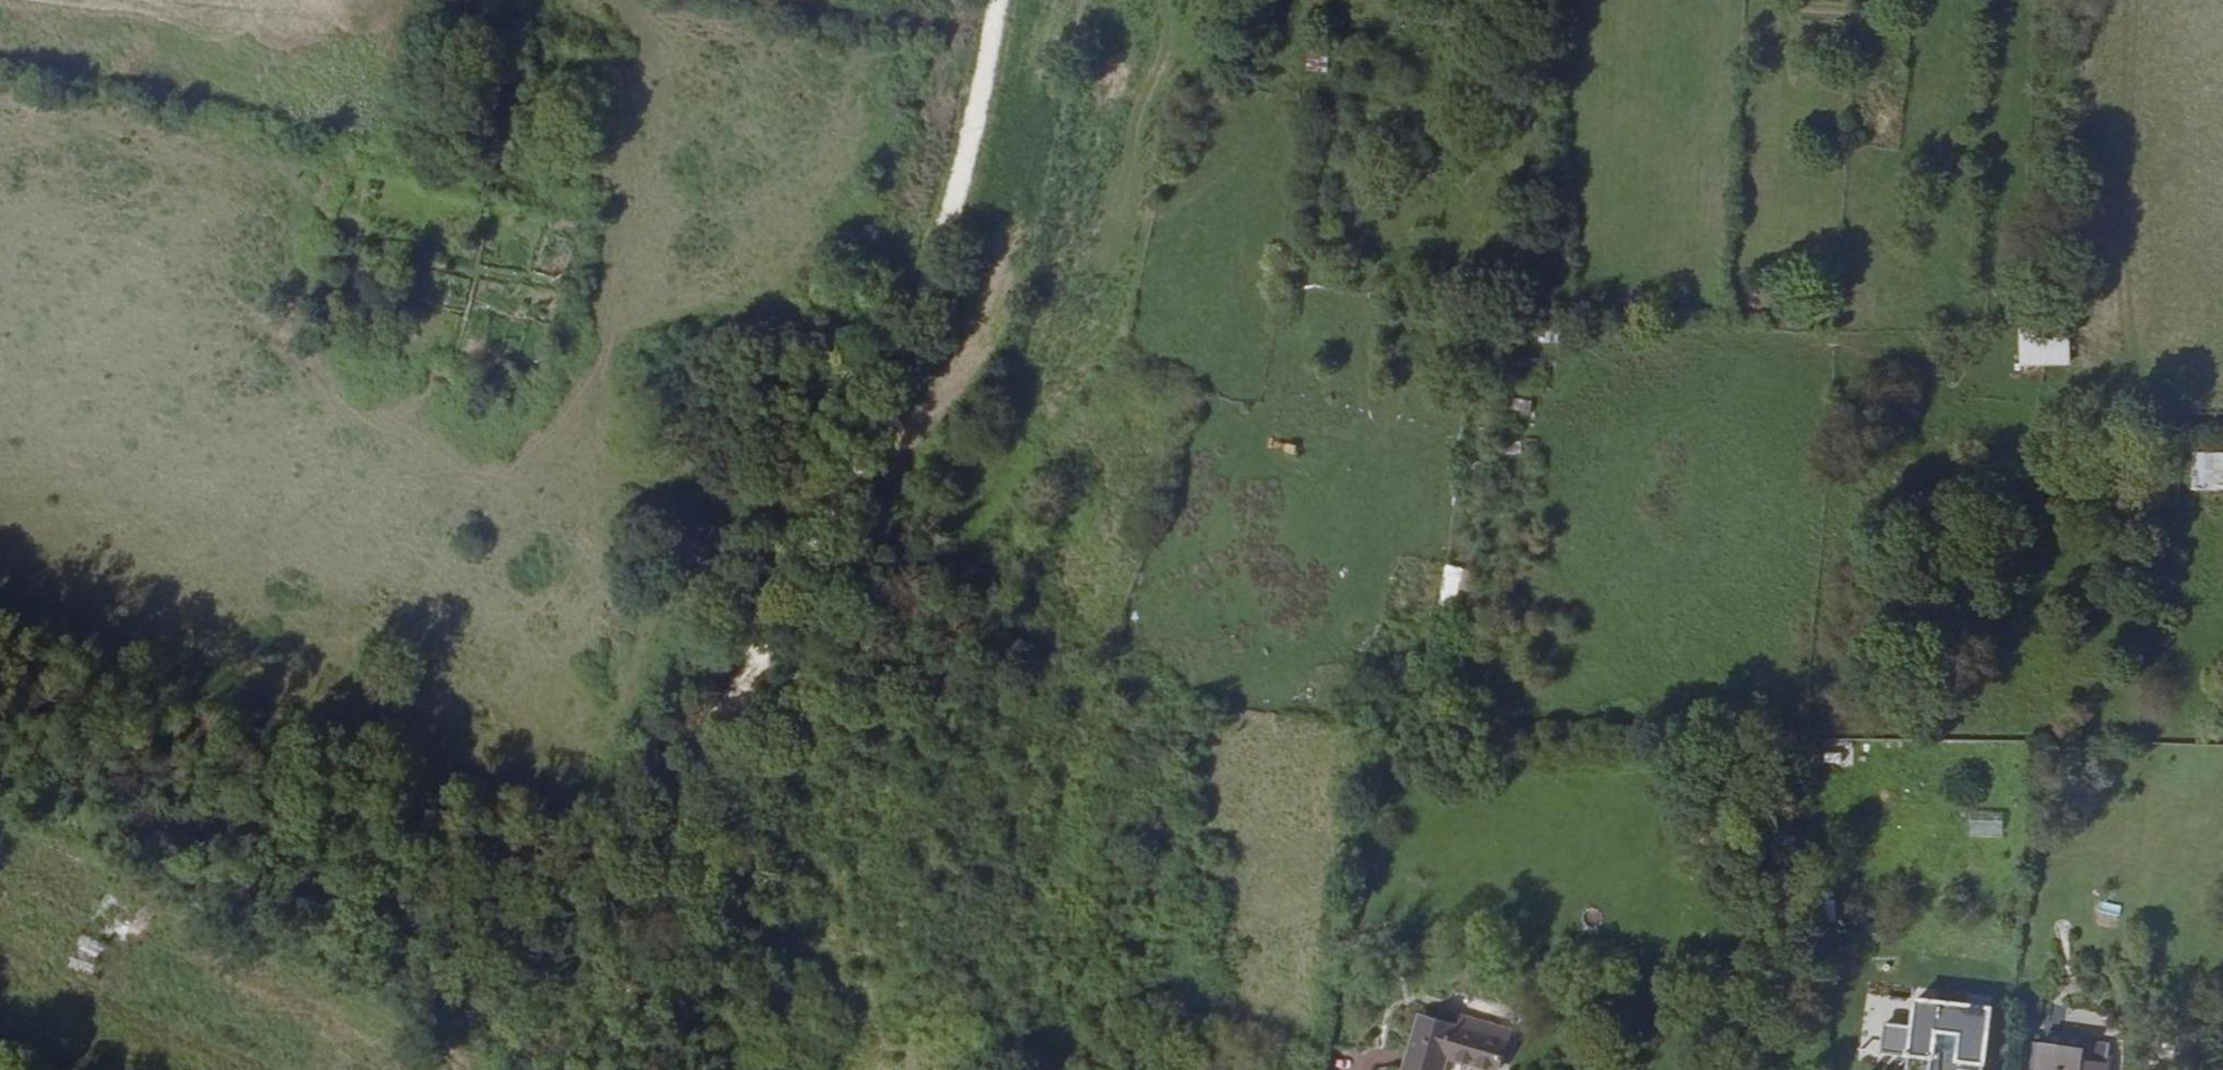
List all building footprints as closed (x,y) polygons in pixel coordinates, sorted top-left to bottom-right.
[(2019,363),(2068,365),(2069,339),(2019,337),(2019,363)] [(2193,451),(2193,489),(2222,489),(2222,451),(2193,451)] [(1443,565),(1441,604),(1459,605),(1461,565),(1443,565)] [(1818,750),(1817,765),(1839,767),(1841,753),(1818,750)] [(2001,833),(2002,810),(1969,809),(1968,832),(2001,833)] [(1862,1022),(1902,1027),(1906,1000),(1866,995),(1862,1022)] [(1426,1018),(1410,1069),(1438,1069),(1443,1055),(1491,1069),(1505,1069),(1518,1031),(1449,1010),(1445,1024),(1426,1018)] [(1906,1062),(1905,1069),(1977,1069),(1906,1062)]
